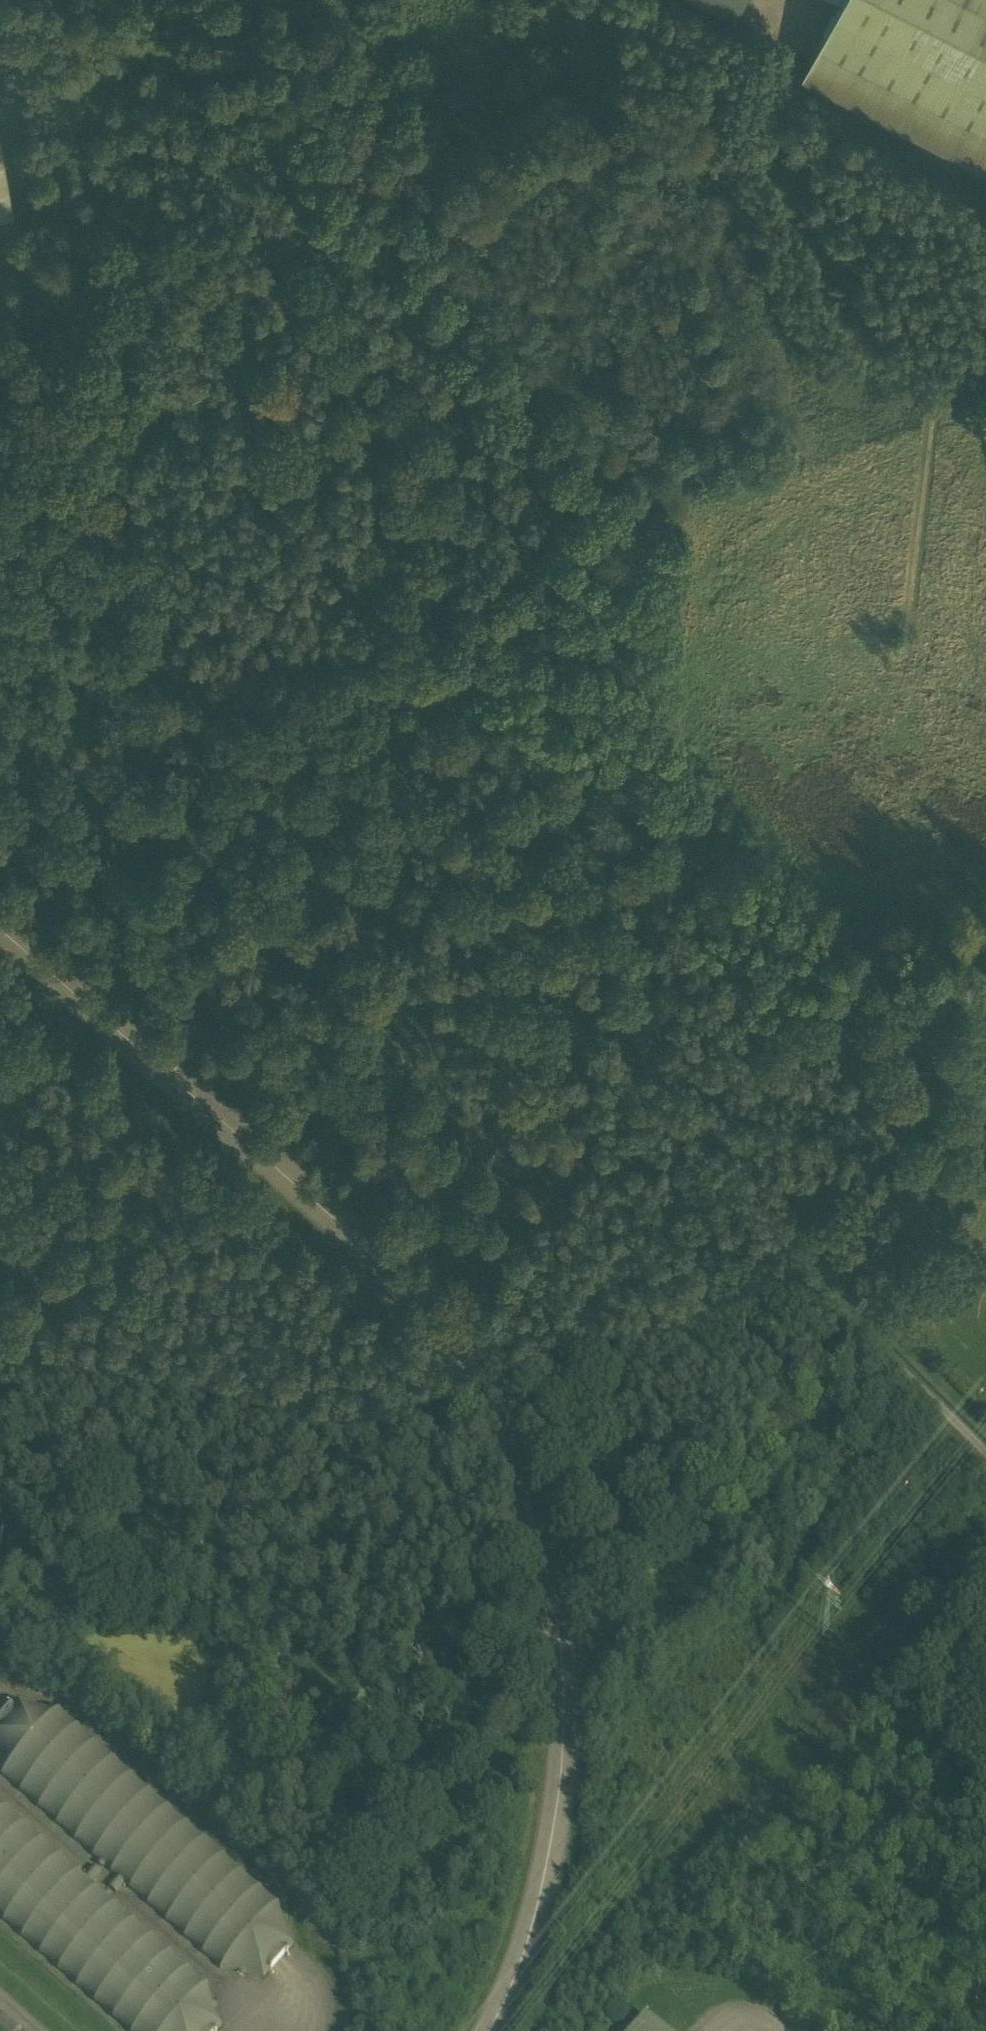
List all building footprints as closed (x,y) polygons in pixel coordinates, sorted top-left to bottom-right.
[(733,18),(742,0),(698,0),(733,18)] [(800,79),(985,174),(985,0),(841,0),(800,79)] [(16,217),(0,129),(0,220),(16,217)] [(912,641),(898,639),(896,650),(911,651),(912,641)] [(216,1972),(260,1982),(292,1947),(278,1902),(56,1708),(11,1699),(0,1710),(0,1782),(216,1972)] [(126,2030),(219,2030),(224,2025),(210,1980),(0,1798),(0,1921),(126,2030)] [(633,2030),(662,2030),(645,2017),(633,2030)]
